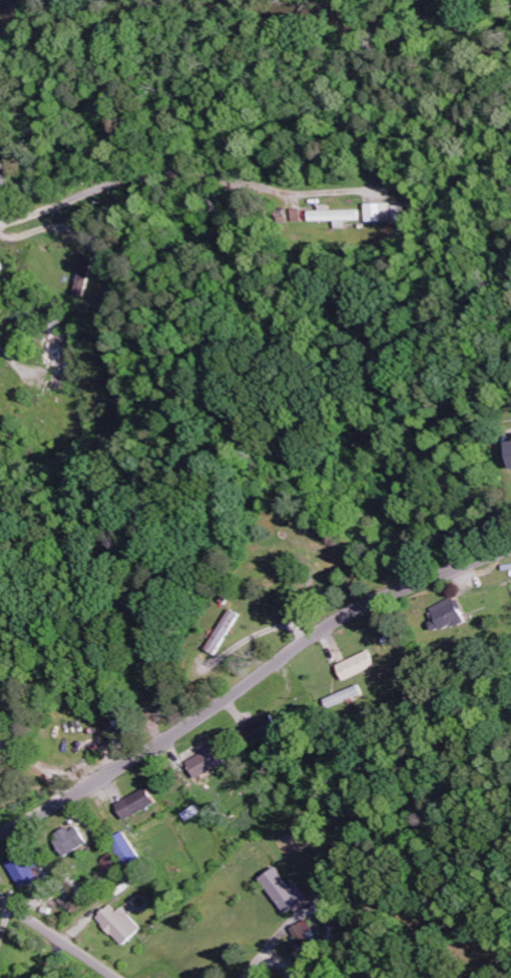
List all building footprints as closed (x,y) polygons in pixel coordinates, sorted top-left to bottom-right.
[(391,203),(367,204),(367,222),(391,222),(391,203)] [(337,221),(337,229),(348,229),(348,221),(360,221),(360,210),(332,211),(332,205),(322,205),(322,211),(311,211),(311,222),(337,221)] [(393,206),(393,222),(404,222),(403,206),(393,206)] [(96,269),(87,265),(76,295),(85,298),(96,269)] [(61,370),(71,335),(62,333),(66,319),(57,317),(44,365),(61,370)] [(320,559),(324,577),(345,573),(342,555),(320,559)] [(431,609),(441,633),(469,621),(459,597),(431,609)] [(225,656),(244,613),(235,609),(215,652),(225,656)] [(347,681),(380,668),(373,651),(340,665),(347,681)] [(327,699),(331,708),(354,698),(355,702),(365,698),(360,685),(327,699)] [(228,767),(219,746),(189,758),(198,779),(228,767)] [(118,805),(127,821),(158,804),(150,788),(118,805)] [(80,826),(73,830),(70,826),(54,836),(67,856),(90,842),(80,826)] [(142,860),(127,831),(113,838),(128,867),(142,860)] [(98,864),(108,878),(123,867),(114,853),(98,864)] [(25,889),(43,879),(30,854),(12,863),(25,889)] [(288,914),(311,898),(301,883),(294,887),(279,866),(263,877),(288,914)] [(122,907),(118,911),(111,904),(97,918),(125,946),(143,928),(122,907)] [(293,927),(301,945),(318,937),(310,919),(293,927)]
